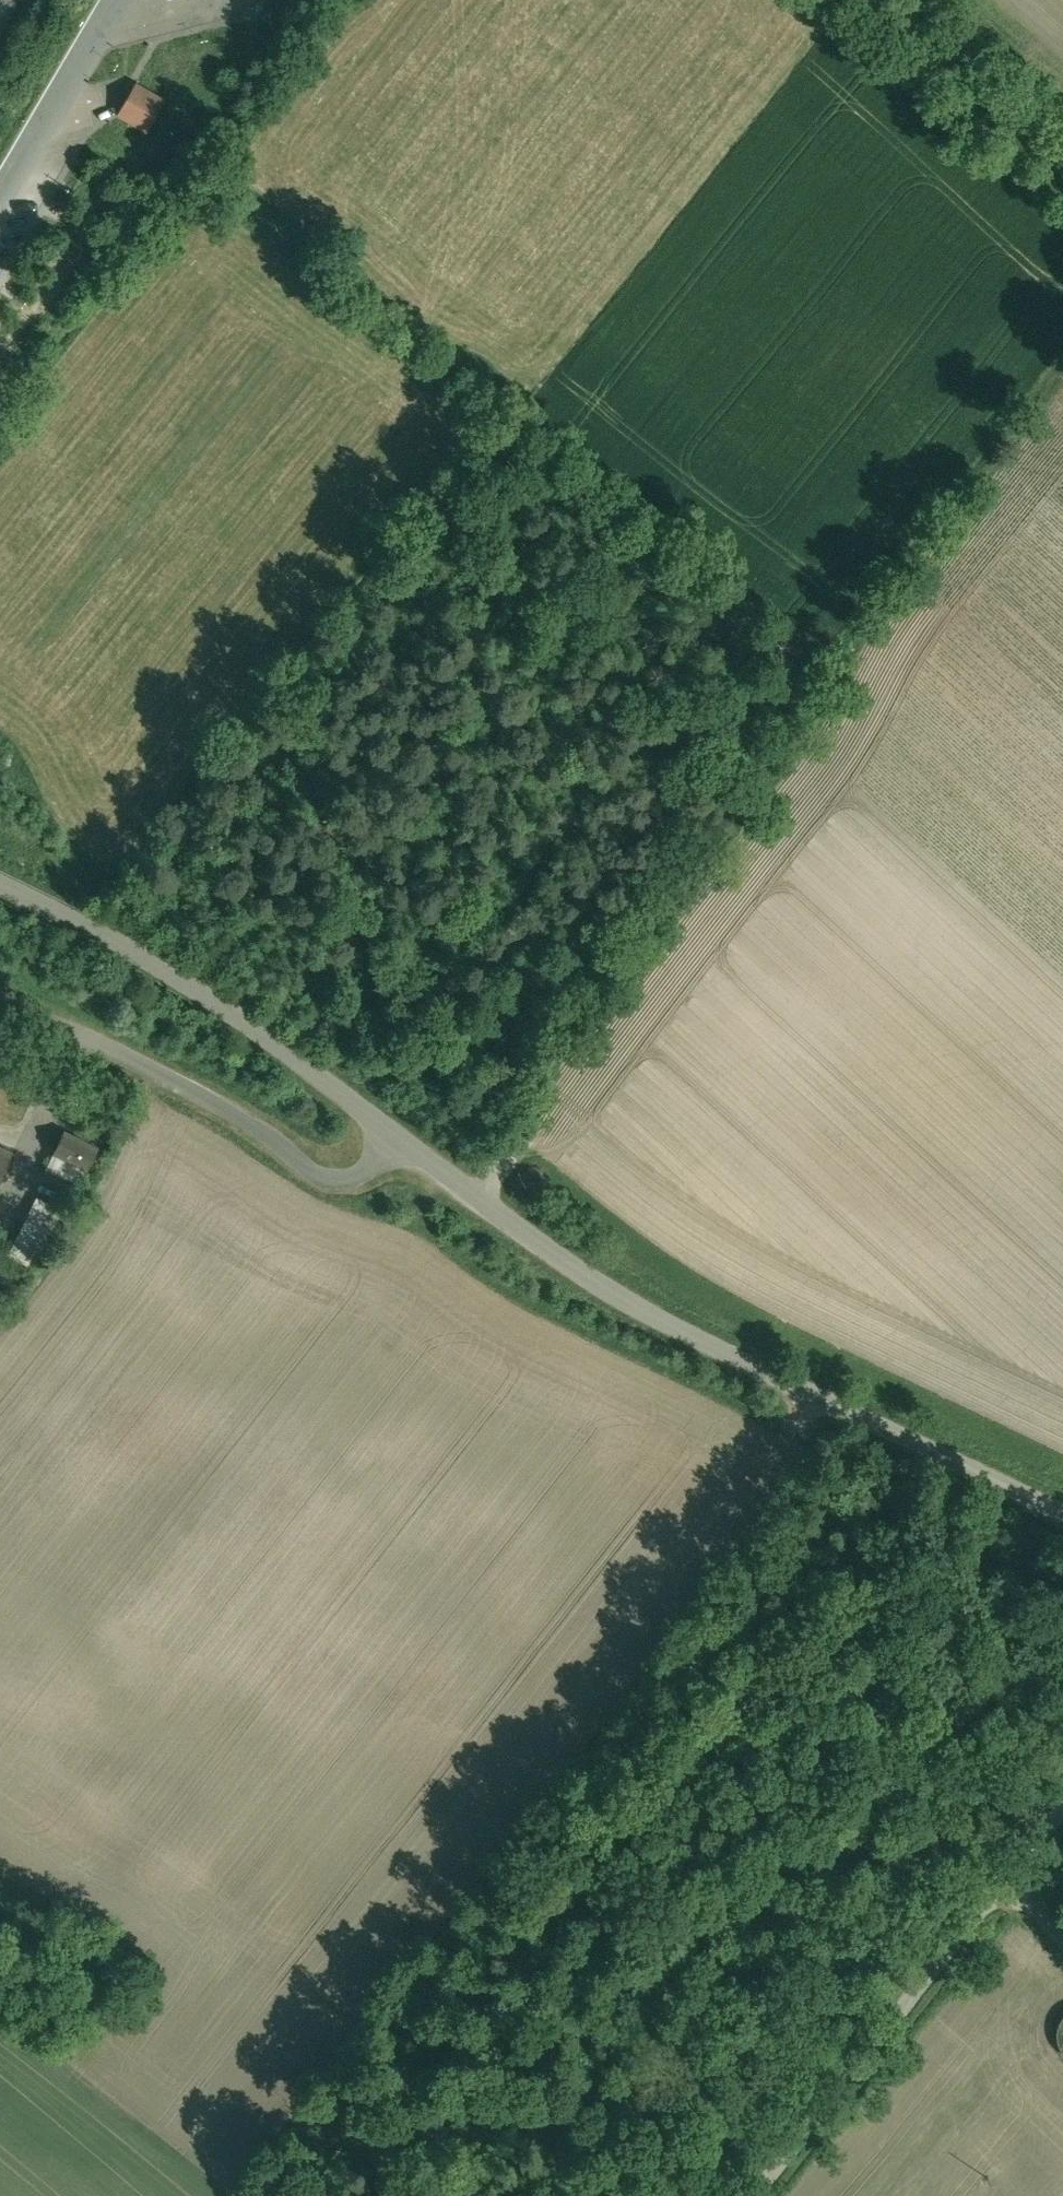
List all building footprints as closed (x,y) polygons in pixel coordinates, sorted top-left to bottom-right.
[(109,114),(143,132),(161,98),(127,80),(109,114)] [(98,1148),(64,1131),(53,1153),(46,1168),(80,1184),(87,1170),(98,1148)] [(11,1152),(0,1146),(0,1175),(11,1152)] [(60,1211),(36,1199),(10,1253),(31,1264),(46,1234),(49,1233),(60,1211)]
